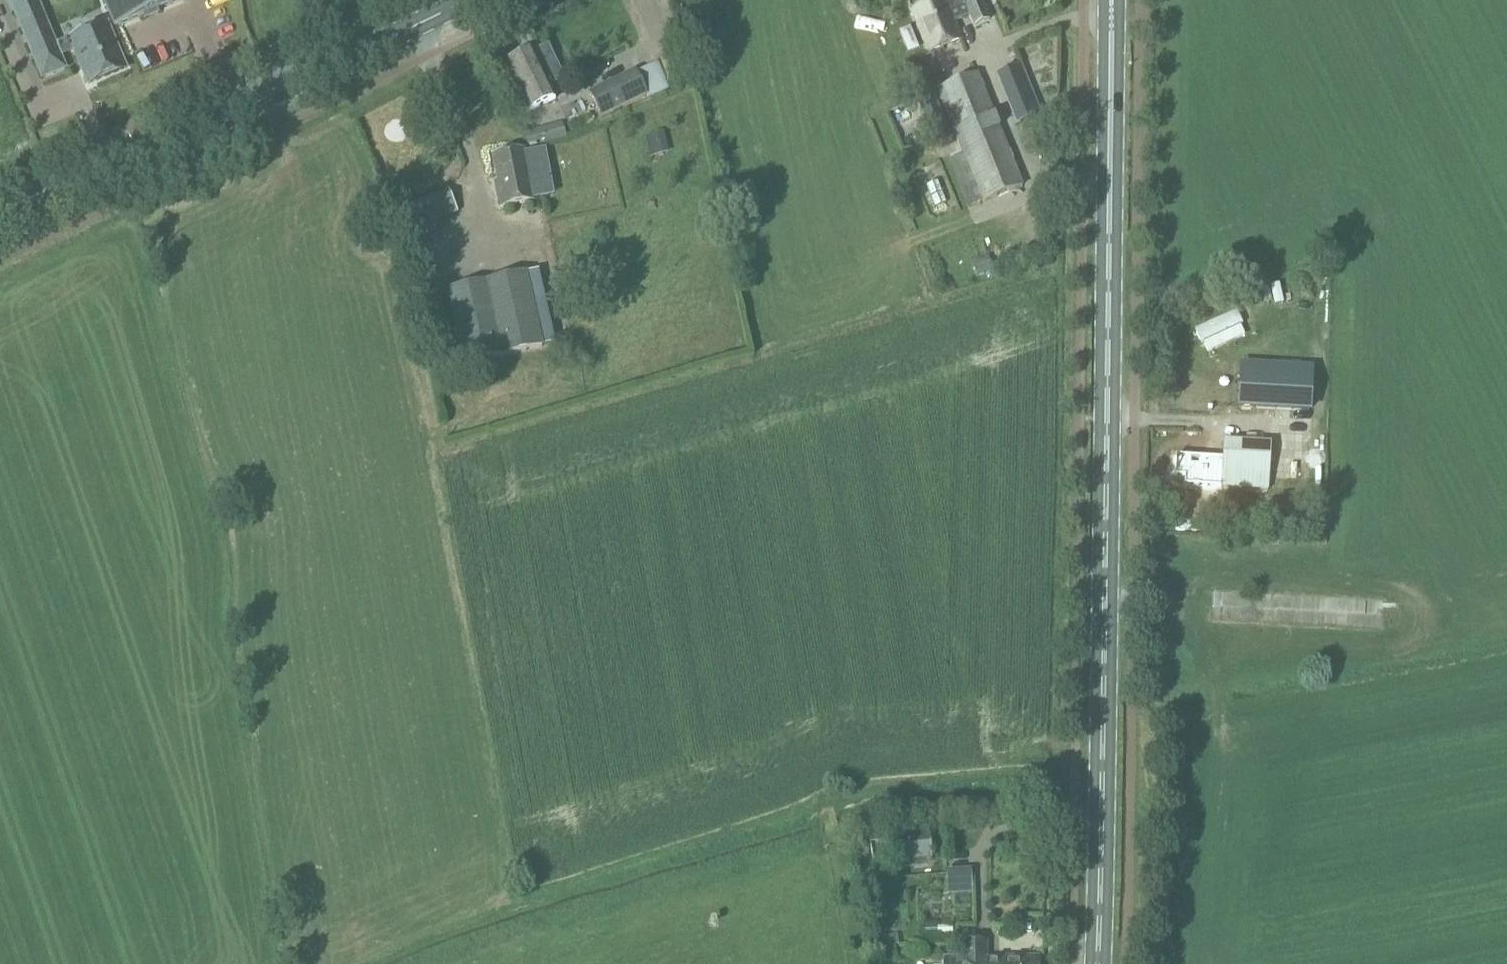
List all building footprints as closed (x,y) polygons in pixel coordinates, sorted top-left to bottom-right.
[(37,0),(10,0),(43,79),(65,69),(37,0)] [(182,0),(106,0),(117,27),(182,0)] [(912,11),(929,53),(962,40),(952,14),(967,7),(975,26),(990,20),(982,0),(940,0),(912,11)] [(108,24),(70,40),(89,85),(126,70),(108,24)] [(555,99),(533,52),(506,65),(528,112),(555,99)] [(638,80),(635,73),(590,94),(601,118),(671,84),(660,61),(655,64),(658,70),(638,80)] [(1042,115),(1022,65),(1001,73),(1022,123),(1042,115)] [(937,91),(982,204),(1024,187),(978,74),(937,91)] [(642,136),(643,154),(658,153),(657,135),(642,136)] [(529,176),(524,150),(494,156),(499,182),(495,182),(500,209),(538,201),(533,176),(529,176)] [(453,204),(448,190),(397,212),(402,227),(453,204)] [(545,348),(556,345),(540,273),(528,276),(528,273),(446,292),(463,367),(545,348)] [(1310,411),(1312,369),(1242,366),(1240,408),(1310,411)] [(1269,492),(1272,444),(1223,442),(1222,459),(1208,458),(1175,457),(1175,478),(1190,478),(1190,482),(1207,483),(1207,484),(1221,484),(1221,489),(1269,492)] [(930,858),(928,836),(896,838),(898,861),(930,858)] [(946,897),(933,898),(935,944),(953,943),(952,924),(970,923),(968,872),(945,873),(946,897)] [(962,943),(961,963),(1038,963),(1038,959),(1000,959),(1000,962),(989,962),(989,943),(962,943)] [(898,955),(896,946),(882,949),(883,958),(898,955)]
